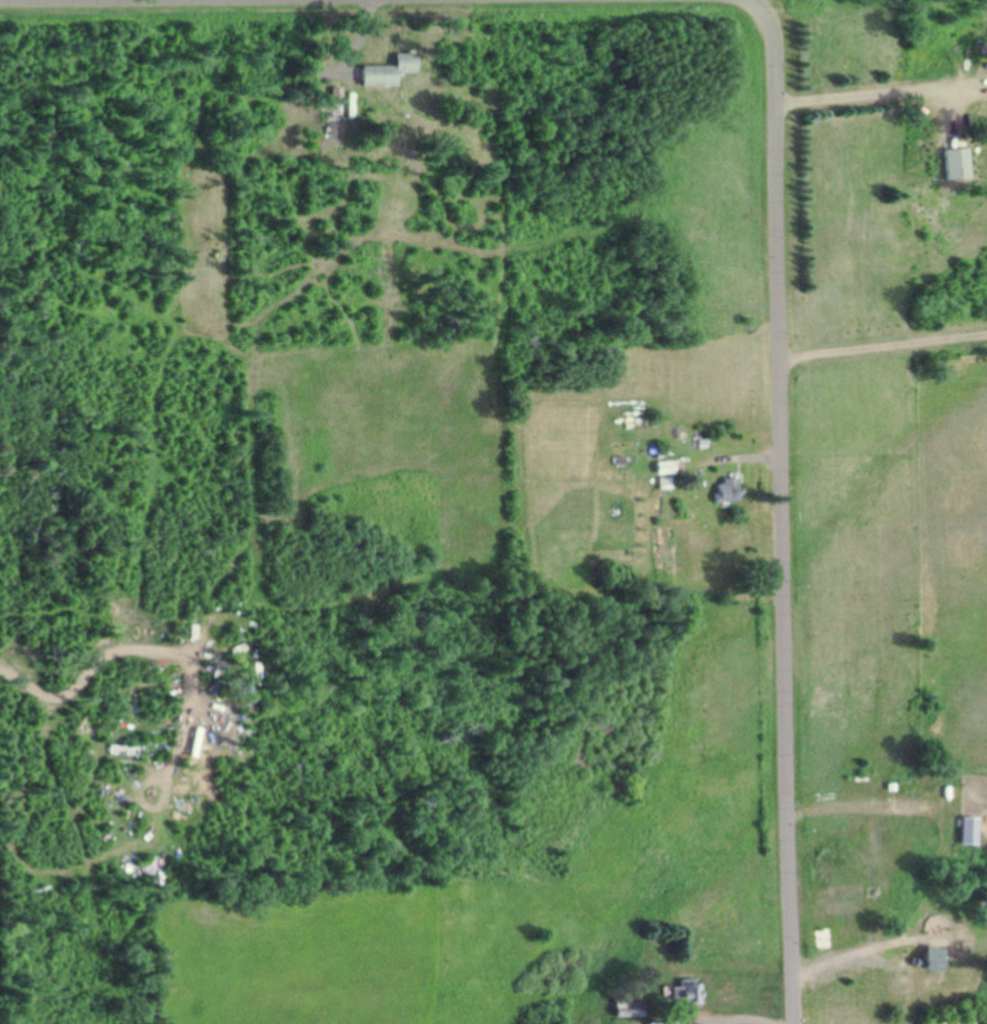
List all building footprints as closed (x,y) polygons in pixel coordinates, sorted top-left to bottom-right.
[(354,88),(392,89),(392,75),(411,76),(411,56),(388,56),(387,68),(354,67),(354,88)] [(339,123),(339,89),(325,89),(325,104),(318,104),(318,123),(339,123)] [(967,181),(967,151),(940,151),(940,181),(967,181)] [(735,483),(708,483),(708,505),(735,505),(735,483)] [(962,655),(954,655),(954,678),(962,678),(962,655)]
